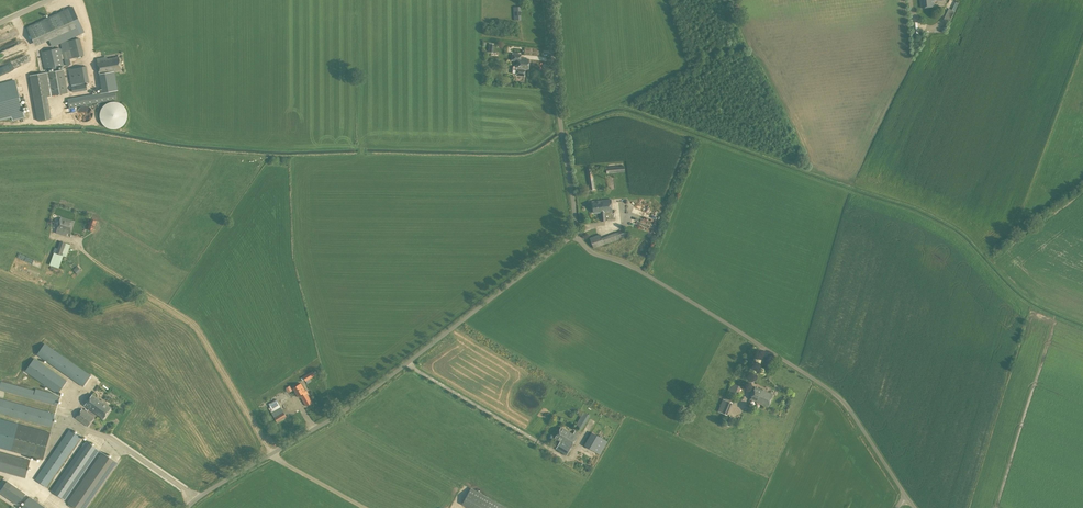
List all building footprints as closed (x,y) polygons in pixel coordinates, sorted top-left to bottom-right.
[(952,9),(948,8),(943,19),(950,22),(958,3),(955,2),(952,9)] [(513,7),(514,20),(522,20),(521,6),(513,7)] [(68,9),(28,28),(34,43),(75,24),(68,9)] [(79,38),(60,43),(66,65),(70,64),(68,59),(83,55),(79,38)] [(41,52),(46,71),(64,66),(64,65),(65,65),(65,63),(63,63),(63,59),(64,59),(61,48),(60,49),(59,48),(41,52)] [(512,73),(513,74),(516,74),(516,75),(524,76),(525,69),(528,70),(529,59),(521,58),(521,54),(513,53),(512,60),(517,61),(517,65),(516,65),(514,66),(512,69),(512,73)] [(100,88),(101,93),(115,91),(112,72),(121,70),(119,58),(116,59),(115,57),(105,59),(105,57),(97,59),(102,88),(100,88)] [(72,69),(69,69),(71,85),(73,92),(87,90),(86,83),(89,82),(86,66),(72,69)] [(67,92),(64,70),(30,76),(37,121),(51,118),(47,96),(67,92)] [(0,84),(0,120),(12,117),(13,120),(24,117),(15,80),(0,84)] [(68,98),(70,107),(78,106),(116,99),(115,91),(101,93),(77,97),(68,98)] [(93,115),(93,114),(93,113),(93,112),(93,111),(93,110),(92,110),(92,109),(91,108),(90,107),(89,107),(88,106),(87,106),(86,106),(85,106),(84,106),(83,106),(82,107),(81,107),(81,108),(80,108),(80,109),(79,109),(79,110),(78,111),(78,112),(78,113),(78,114),(78,115),(78,116),(79,117),(79,118),(80,119),(81,120),(82,121),(83,121),(84,121),(86,121),(87,121),(88,121),(89,121),(90,120),(91,119),(92,119),(92,118),(92,117),(93,117),(93,116),(93,115)] [(587,169),(590,190),(595,189),(592,168),(587,169)] [(600,212),(601,221),(612,220),(611,199),(602,199),(602,200),(592,201),(593,212),(600,212)] [(74,221),(61,217),(56,233),(66,236),(67,233),(70,233),(74,221)] [(87,229),(93,231),(96,221),(91,219),(87,229)] [(590,238),(594,248),(627,236),(625,229),(602,237),(600,234),(590,238)] [(66,243),(60,241),(56,253),(54,252),(50,264),(59,267),(63,256),(64,256),(65,253),(63,252),(66,243)] [(73,269),(78,275),(82,271),(77,266),(73,269)] [(83,387),(91,375),(45,343),(37,354),(83,387)] [(58,394),(67,381),(34,358),(25,371),(58,394)] [(312,371),(303,376),(303,377),(301,378),(302,381),(305,380),(305,381),(315,375),(312,371)] [(0,384),(0,390),(58,406),(60,395),(35,389),(35,390),(1,381),(0,384)] [(293,388),(298,396),(300,395),(306,406),(312,403),(301,383),(293,388)] [(740,386),(732,383),(729,391),(737,394),(740,386)] [(768,407),(773,394),(755,387),(750,399),(768,407)] [(103,418),(111,408),(92,395),(85,405),(103,418)] [(52,427),(56,413),(0,398),(0,413),(52,427)] [(271,405),(269,406),(270,407),(268,408),(270,411),(271,412),(277,422),(286,417),(281,407),(280,407),(276,399),(269,403),(271,405)] [(88,427),(95,417),(82,408),(75,418),(88,427)] [(575,425),(581,429),(590,415),(583,411),(575,425)] [(733,418),(727,415),(724,423),(729,426),(733,418)] [(43,460),(51,432),(0,418),(0,448),(43,460)] [(579,433),(574,430),(572,434),(561,427),(555,438),(560,441),(556,449),(566,455),(579,433)] [(35,479),(46,487),(81,437),(69,429),(35,479)] [(607,442),(591,433),(584,445),(600,455),(607,442)] [(51,491),(64,500),(99,450),(86,441),(51,491)] [(25,478),(30,460),(0,452),(0,471),(25,478)] [(117,462),(102,452),(68,502),(77,507),(86,507),(117,462)] [(0,492),(18,505),(25,494),(7,481),(0,492)] [(490,499),(471,489),(463,503),(472,507),(485,507),(490,499)] [(29,497),(21,507),(46,507),(29,497)]
